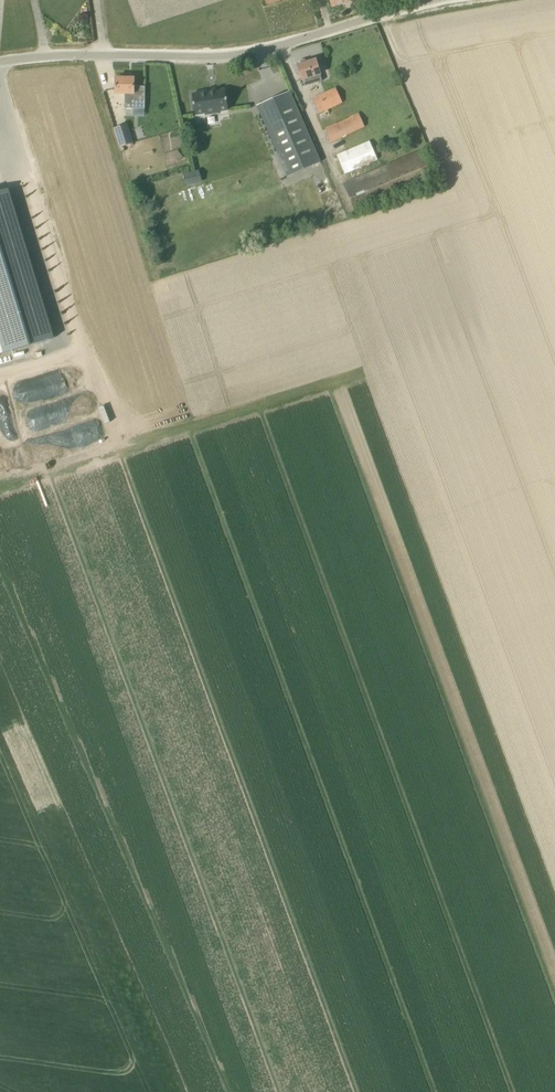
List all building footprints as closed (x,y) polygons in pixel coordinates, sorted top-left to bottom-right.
[(298,66),(304,87),(322,81),(316,60),(306,63),(305,60),(298,62),(298,66)] [(125,94),(125,105),(125,109),(134,109),(134,106),(145,106),(145,87),(134,87),(134,78),(116,78),(115,94),(125,94)] [(319,114),(344,103),(337,87),(312,99),(319,114)] [(228,110),(225,90),(216,91),(216,92),(211,92),(208,91),(201,92),(200,93),(199,93),(192,95),(195,115),(205,113),(205,115),(219,113),(219,111),(228,110)] [(257,106),(287,176),(320,162),(289,92),(257,106)] [(331,143),(366,127),(359,113),(324,129),(331,143)] [(113,129),(119,148),(133,143),(127,125),(114,129),(113,129)] [(345,174),(378,161),(370,141),(337,155),(345,174)] [(355,212),(434,178),(423,151),(343,184),(355,212)] [(200,176),(184,180),(186,186),(202,182),(200,176)] [(0,192),(0,357),(52,342),(6,190),(0,192)]
